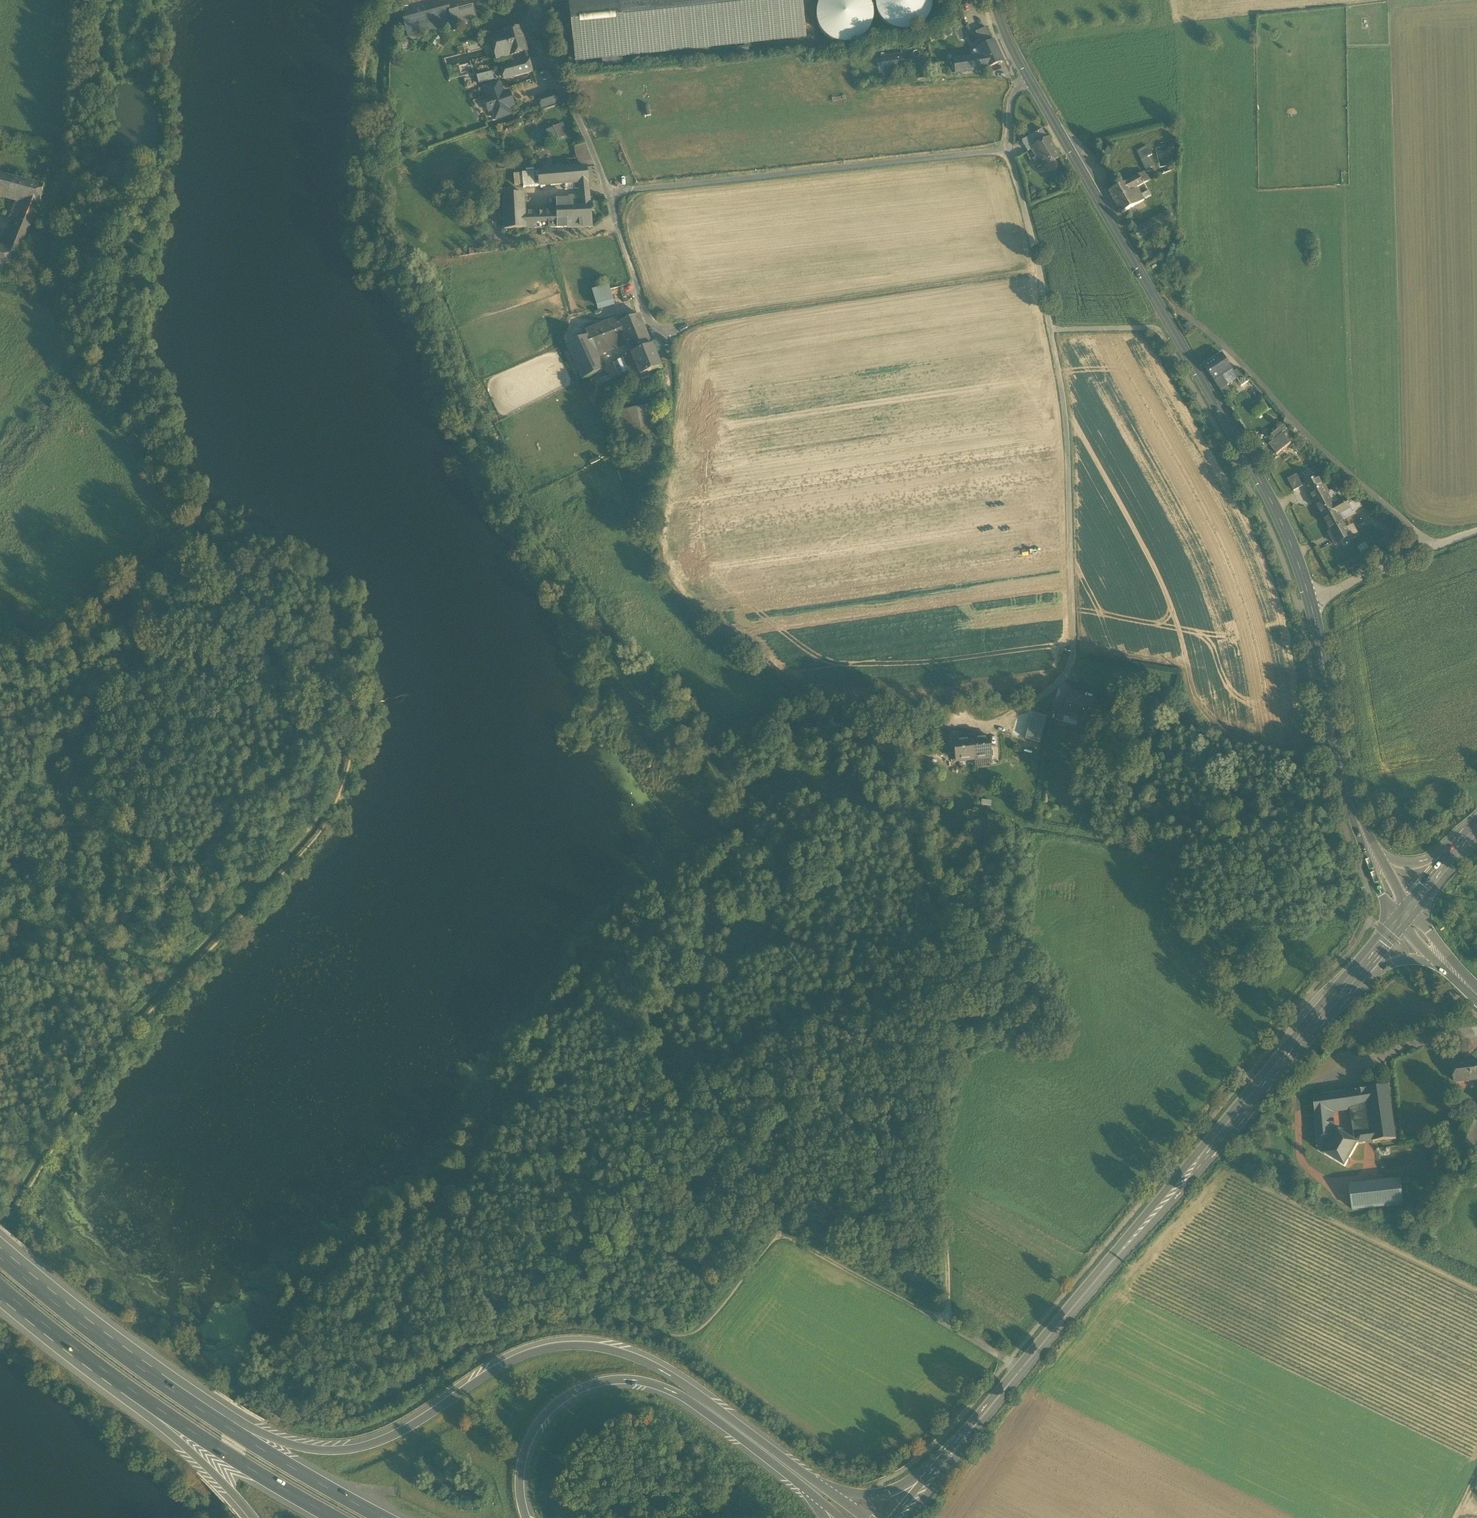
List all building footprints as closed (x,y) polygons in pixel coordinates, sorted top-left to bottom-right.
[(575,61),(804,35),(800,0),(568,0),(570,19),(573,18),(574,32),(572,32),(575,61)] [(818,24),(825,34),(834,40),(845,42),(856,40),(865,34),(871,24),(873,13),(871,2),(870,0),(820,0),(818,3),(816,13),(818,24)] [(878,11),(884,21),(893,27),(904,29),(915,27),(924,21),(931,11),(933,0),(876,0),(876,1),(878,11)] [(448,8),(403,21),(408,39),(453,26),(450,13),(448,8)] [(450,13),(453,26),(475,21),(471,8),(450,13)] [(975,33),(982,48),(993,43),(986,28),(975,33)] [(500,49),(503,59),(526,53),(520,30),(490,38),(490,39),(493,38),(496,50),(500,49)] [(440,40),(435,37),(430,45),(435,48),(436,47),(437,48),(441,43),(439,42),(440,40)] [(493,38),(490,39),(496,61),(503,59),(500,49),(496,50),(493,38)] [(956,74),(987,69),(1002,62),(993,43),(982,48),(977,50),(981,57),(954,62),(956,74)] [(881,59),(883,71),(903,68),(901,57),(881,59)] [(501,68),(504,81),(532,74),(528,61),(501,68)] [(537,85),(552,82),(550,70),(535,73),(537,85)] [(492,113),(495,121),(510,116),(508,110),(513,108),(508,93),(503,95),(499,83),(484,88),(488,100),(484,101),(489,114),(492,113)] [(538,99),(541,109),(558,103),(555,93),(538,99)] [(561,125),(553,128),(555,134),(564,130),(561,125)] [(558,140),(555,134),(553,128),(545,131),(550,143),(558,140)] [(555,134),(558,140),(566,137),(564,130),(555,134)] [(1021,142),(1027,152),(1033,149),(1032,149),(1047,140),(1041,130),(1021,142)] [(1032,160),(1037,169),(1042,166),(1043,167),(1059,159),(1048,140),(1047,140),(1032,149),(1033,149),(1037,157),(1032,160)] [(1153,167),(1148,157),(1152,155),(1148,147),(1137,152),(1141,161),(1146,170),(1153,167)] [(565,185),(574,184),(587,183),(586,168),(539,172),(540,187),(540,188),(565,185)] [(523,185),(523,188),(540,187),(539,172),(523,174),(523,185)] [(1108,192),(1120,214),(1144,201),(1136,187),(1148,181),(1143,172),(1108,192)] [(18,200),(23,180),(0,174),(0,195),(18,200)] [(515,186),(523,185),(523,174),(514,175),(515,186)] [(27,202),(39,205),(44,185),(23,180),(18,200),(27,202)] [(583,197),(583,198),(589,197),(588,189),(579,189),(579,197),(583,197)] [(503,196),(504,231),(526,230),(525,214),(524,195),(503,196)] [(592,227),(589,197),(583,198),(583,201),(563,201),(562,198),(556,198),(556,210),(556,213),(557,222),(557,229),(592,227)] [(20,214),(6,248),(20,253),(32,223),(34,220),(39,205),(27,202),(22,214),(20,214)] [(545,210),(546,213),(546,220),(550,222),(557,222),(556,213),(556,210),(545,210)] [(1133,230),(1139,240),(1174,220),(1169,211),(1133,230)] [(526,230),(557,229),(557,222),(550,222),(546,220),(546,213),(525,214),(526,230)] [(39,226),(32,223),(20,253),(19,256),(26,259),(39,226)] [(20,253),(6,248),(0,246),(0,268),(12,273),(19,256),(20,253)] [(594,292),(599,309),(614,305),(608,287),(594,292)] [(627,345),(627,346),(648,338),(639,315),(625,321),(618,324),(627,345)] [(620,347),(627,345),(618,324),(625,321),(618,319),(586,333),(587,337),(588,336),(597,355),(609,350),(608,349),(611,347),(612,349),(614,349),(620,347)] [(604,371),(597,355),(588,336),(587,337),(566,346),(583,381),(604,371)] [(652,346),(648,338),(627,346),(631,355),(652,346)] [(631,355),(640,377),(649,374),(661,369),(652,346),(631,355)] [(636,379),(640,377),(631,355),(622,359),(632,381),(636,379)] [(1205,366),(1215,381),(1223,377),(1232,371),(1222,355),(1205,366)] [(1233,373),(1242,386),(1249,382),(1239,370),(1233,373)] [(652,382),(649,374),(640,377),(636,379),(639,387),(652,382)] [(1229,386),(1223,377),(1215,381),(1221,390),(1228,387),(1229,386)] [(1228,387),(1221,390),(1225,395),(1231,392),(1228,387)] [(617,414),(624,453),(664,446),(656,406),(617,414)] [(1272,436),(1275,440),(1282,435),(1288,430),(1284,425),(1272,436)] [(1269,446),(1277,456),(1290,444),(1282,435),(1275,440),(1269,446)] [(1287,479),(1294,491),(1303,486),(1297,474),(1287,479)] [(1305,484),(1314,502),(1328,495),(1329,494),(1328,492),(1320,476),(1305,484)] [(1340,485),(1333,489),(1336,494),(1343,489),(1340,485)] [(1343,489),(1336,494),(1333,489),(1328,492),(1329,494),(1328,495),(1333,505),(1346,498),(1348,503),(1355,499),(1343,489)] [(1333,505),(1328,495),(1314,502),(1323,517),(1348,503),(1346,498),(1333,505)] [(1351,508),(1353,512),(1354,512),(1363,506),(1355,499),(1348,503),(1351,508)] [(1323,517),(1331,532),(1345,525),(1342,520),(1339,515),(1351,508),(1348,503),(1323,517)] [(1339,515),(1342,520),(1354,513),(1354,512),(1353,512),(1351,508),(1339,515)] [(1351,537),(1345,525),(1331,532),(1329,533),(1336,546),(1351,537)] [(1065,715),(1086,721),(1091,701),(1071,695),(1068,705),(1065,715)] [(1055,721),(1063,723),(1065,715),(1068,705),(1060,703),(1055,721)] [(1026,742),(1038,745),(1047,713),(1034,709),(1026,742)] [(975,742),(972,743),(974,759),(991,757),(989,738),(974,739),(975,742)] [(955,761),(974,759),(972,743),(968,743),(967,740),(953,742),(955,761)] [(1455,1083),(1476,1080),(1476,1061),(1453,1064),(1455,1083)] [(1388,1085),(1366,1088),(1369,1106),(1374,1141),(1396,1138),(1388,1085)] [(1359,1107),(1369,1106),(1366,1088),(1356,1090),(1359,1107)] [(1350,1108),(1359,1107),(1356,1090),(1314,1096),(1317,1113),(1334,1111),(1350,1108)] [(1360,1143),(1374,1141),(1369,1106),(1359,1107),(1350,1108),(1355,1140),(1360,1143)] [(1337,1128),(1334,1111),(1317,1113),(1320,1150),(1325,1153),(1337,1128)] [(1325,1153),(1345,1166),(1360,1143),(1355,1140),(1337,1128),(1325,1153)] [(1350,1185),(1353,1210),(1403,1204),(1401,1179),(1350,1185)]
